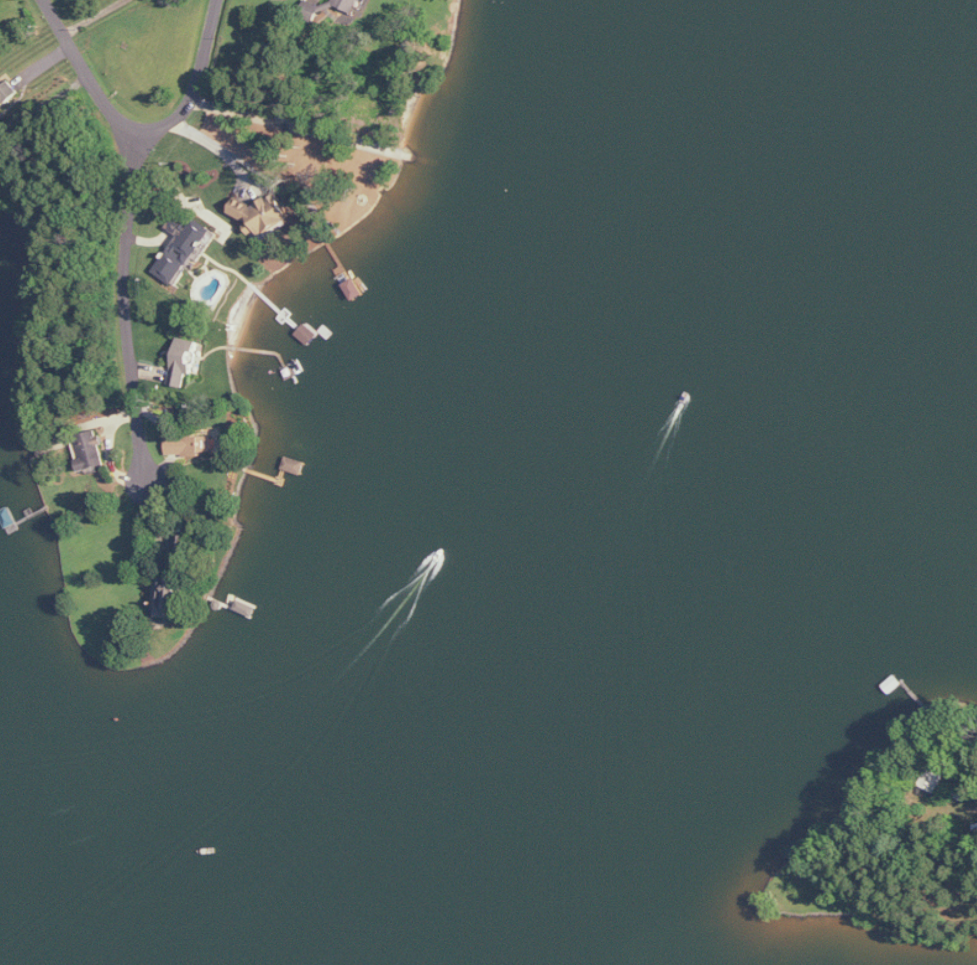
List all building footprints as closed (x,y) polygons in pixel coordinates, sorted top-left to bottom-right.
[(334,5),(357,14),(362,0),(336,0),(334,5)] [(21,92),(11,80),(0,90),(0,110),(21,92)] [(155,273),(178,286),(213,228),(196,218),(191,225),(175,216),(167,229),(177,235),(155,273)] [(200,341),(179,338),(170,385),(186,388),(188,374),(194,375),(200,341)] [(80,434),(85,458),(79,460),(82,472),(107,466),(99,430),(80,434)] [(168,456),(204,456),(204,452),(213,452),(213,435),(168,436),(168,456)] [(173,617),(173,610),(183,610),(184,575),(156,575),(156,617),(173,617)]
